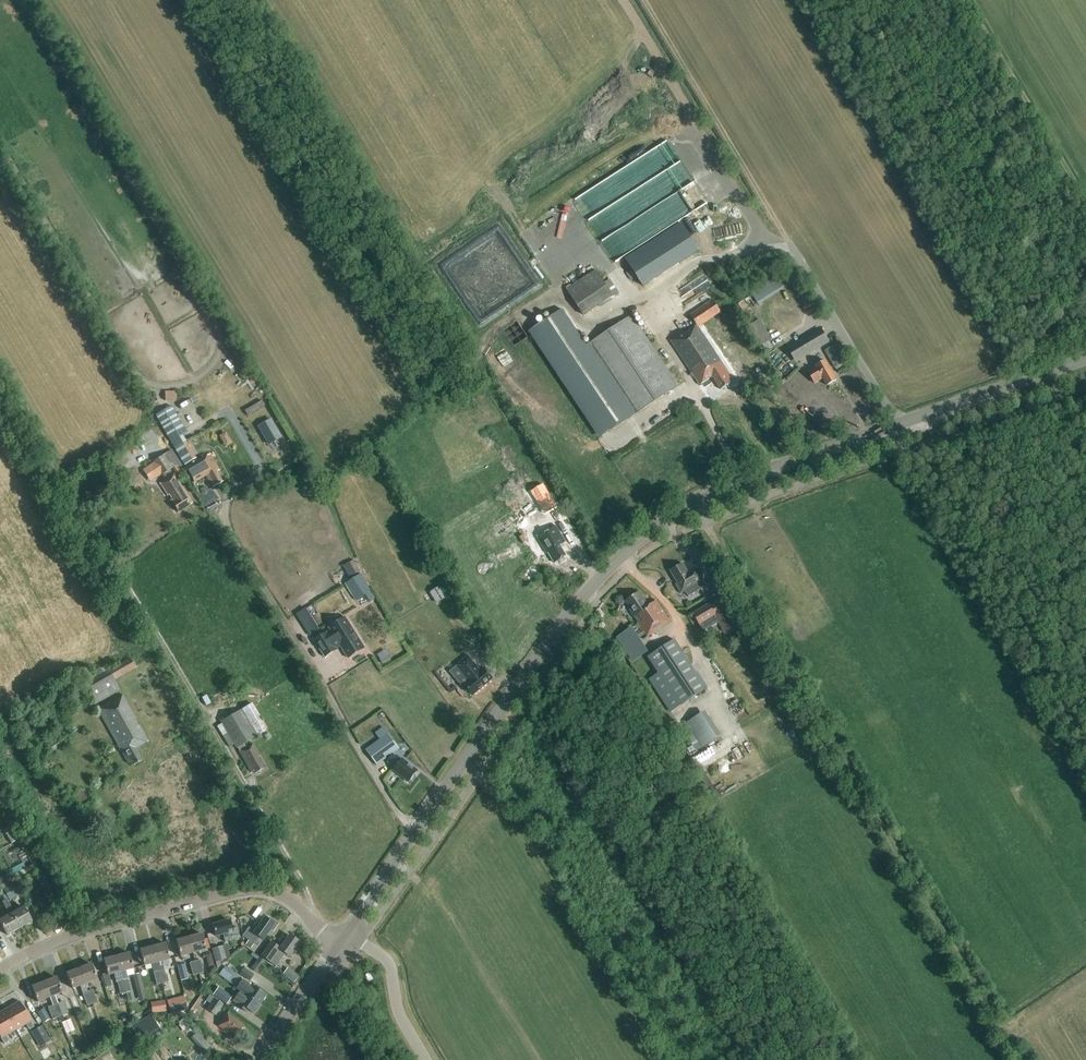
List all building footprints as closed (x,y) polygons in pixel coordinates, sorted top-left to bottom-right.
[(695,210),(639,243),(655,271),(712,238),(695,210)] [(584,317),(614,297),(596,270),(566,290),(584,317)] [(732,379),(698,326),(721,311),(713,299),(690,314),(696,324),(670,340),(699,385),(712,377),(720,390),(731,383),(730,381),(732,379)] [(599,439),(633,417),(586,346),(562,310),(528,332),(599,439)] [(633,417),(678,386),(632,316),(586,346),(633,417)] [(768,342),(767,341),(772,338),(761,318),(749,324),(761,346),(768,342)] [(796,363),(829,343),(820,328),(787,348),(796,363)] [(834,368),(843,363),(833,346),(825,351),(834,368)] [(836,380),(826,361),(808,372),(815,384),(823,379),(827,386),(836,380)] [(176,402),(176,392),(165,392),(165,402),(176,402)] [(263,400),(246,410),(249,415),(266,405),(263,400)] [(187,432),(172,405),(155,415),(184,465),(185,465),(186,467),(194,483),(206,476),(211,485),(214,483),(215,486),(222,482),(217,472),(219,470),(210,454),(197,461),(195,458),(196,458),(187,442),(183,435),(187,432)] [(271,419),(257,427),(268,446),(282,438),(271,419)] [(153,426),(142,432),(149,444),(160,437),(153,426)] [(232,444),(226,432),(219,436),(225,448),(232,444)] [(161,475),(176,465),(167,452),(152,462),(161,475)] [(190,505),(179,488),(173,478),(162,485),(168,495),(170,493),(173,498),(171,499),(178,512),(190,505)] [(549,496),(543,485),(531,492),(538,503),(549,496)] [(534,518),(521,525),(528,540),(542,533),(534,518)] [(555,525),(536,537),(547,554),(548,553),(555,564),(566,557),(560,546),(565,542),(555,525)] [(355,559),(344,565),(350,576),(361,571),(355,559)] [(688,574),(683,564),(670,572),(678,584),(676,585),(681,594),(685,591),(688,597),(701,589),(706,597),(719,589),(728,585),(722,575),(713,579),(715,581),(707,586),(703,580),(697,569),(688,574)] [(377,598),(361,574),(345,584),(356,601),(364,596),(368,604),(377,598)] [(454,594),(448,582),(430,593),(436,604),(454,594)] [(648,606),(639,593),(625,602),(633,613),(632,614),(647,637),(669,622),(656,602),(648,606)] [(736,627),(726,611),(728,610),(721,598),(693,614),(703,632),(719,623),(725,633),(736,627)] [(309,607),(298,611),(308,635),(319,631),(309,607)] [(327,633),(315,641),(325,658),(338,650),(337,649),(340,646),(348,659),(365,649),(346,618),(329,628),(331,632),(328,634),(327,633)] [(660,675),(651,681),(672,712),(707,689),(697,673),(696,673),(675,641),(649,658),(660,675)] [(481,671),(468,656),(456,666),(469,681),(464,685),(473,696),(493,679),(484,669),(481,671)] [(114,680),(135,668),(129,658),(108,670),(106,665),(91,674),(88,668),(77,674),(83,684),(88,693),(95,705),(119,690),(114,680)] [(132,766),(142,761),(136,750),(142,747),(141,746),(148,742),(122,695),(97,709),(128,764),(130,763),(132,766)] [(246,748),(243,744),(268,730),(252,703),(220,722),(222,726),(218,729),(229,747),(234,745),(236,749),(237,748),(250,772),(253,770),(255,773),(264,768),(258,758),(260,757),(253,744),(246,748)] [(697,751),(722,736),(706,710),(686,722),(692,731),(687,735),(697,751)] [(376,764),(377,764),(398,749),(388,735),(366,750),(376,764)] [(49,753),(60,747),(54,737),(43,742),(49,753)] [(401,761),(392,754),(386,762),(395,769),(393,770),(409,782),(417,771),(402,759),(401,761)] [(707,789),(712,785),(701,767),(696,771),(707,789)] [(76,801),(88,795),(84,788),(73,794),(76,801)] [(11,844),(19,839),(14,830),(6,834),(11,844)] [(10,900),(22,894),(15,882),(3,888),(10,900)] [(12,916),(19,929),(31,922),(23,907),(14,912),(6,899),(2,901),(9,915),(11,914),(12,916)] [(9,915),(2,919),(0,916),(0,923),(7,935),(19,929),(12,916),(11,914),(9,915)] [(268,920),(264,918),(254,931),(249,927),(242,936),(254,944),(259,937),(263,940),(270,930),(272,931),(278,924),(269,918),(268,920)] [(231,929),(229,920),(212,925),(215,936),(223,934),(225,942),(240,938),(237,928),(231,929)] [(189,938),(193,953),(205,950),(205,949),(203,940),(201,934),(189,938)] [(271,942),(261,956),(264,958),(275,966),(284,953),(289,956),(299,942),(289,935),(280,948),(271,942)] [(180,957),(193,953),(189,938),(176,941),(180,957)] [(152,947),(162,984),(167,982),(162,961),(169,959),(165,944),(152,947)] [(224,962),(224,959),(226,958),(223,946),(211,949),(215,962),(217,969),(224,962)] [(157,985),(162,984),(152,947),(140,950),(144,966),(151,964),(157,985)] [(116,957),(120,972),(122,980),(126,993),(131,992),(126,971),(133,969),(129,953),(116,957)] [(208,969),(216,967),(212,954),(205,956),(208,969)] [(108,976),(120,972),(116,957),(103,960),(108,976)] [(259,957),(251,969),(257,973),(265,961),(259,957)] [(195,962),(198,974),(203,973),(200,960),(195,962)] [(193,976),(198,974),(195,962),(189,963),(193,976)] [(79,969),(84,984),(97,979),(91,964),(79,969)] [(181,981),(189,979),(184,964),(177,966),(181,981)] [(249,981),(253,975),(244,968),(239,974),(249,981)] [(293,983),(299,976),(287,968),(282,975),(293,983)] [(94,1009),(92,1004),(88,992),(84,984),(79,969),(66,974),(72,989),(80,986),(87,1006),(89,1011),(94,1009)] [(137,992),(144,990),(139,973),(132,975),(137,992)] [(240,979),(232,974),(227,981),(236,988),(240,981),(239,980),(240,979)] [(44,983),(50,998),(62,993),(56,978),(44,983)] [(120,994),(126,993),(122,980),(117,982),(120,994)] [(236,989),(240,991),(259,1004),(266,995),(252,986),(252,987),(242,980),(236,989)] [(37,1002),(50,998),(44,983),(31,987),(37,1002)] [(226,1004),(231,997),(219,988),(213,995),(226,1004)] [(88,992),(92,1004),(97,1002),(93,990),(88,992)] [(253,1013),(259,1004),(240,991),(233,1001),(239,1005),(238,1007),(246,1012),(247,1010),(253,1013)] [(183,994),(167,999),(171,1013),(187,1008),(183,994)] [(216,1015),(217,1014),(223,1005),(209,995),(205,1000),(210,1004),(206,1009),(216,1015)] [(152,1014),(166,1011),(164,1000),(150,1003),(152,1014)] [(4,1010),(16,1031),(26,1025),(29,1030),(34,1027),(31,1022),(19,1001),(4,1010)] [(53,1006),(57,1018),(63,1016),(58,1004),(53,1006)] [(52,1020),(57,1018),(53,1006),(48,1008),(52,1020)] [(43,1023),(50,1019),(44,1008),(37,1012),(43,1023)] [(16,1031),(4,1010),(0,1012),(0,1036),(4,1043),(9,1041),(6,1036),(16,1031)] [(198,1016),(192,1012),(189,1016),(195,1021),(198,1016)] [(141,1019),(138,1013),(131,1016),(134,1022),(141,1019)] [(151,1014),(141,1020),(151,1037),(161,1031),(151,1014)] [(236,1037),(244,1026),(226,1014),(218,1026),(228,1033),(229,1031),(236,1037)] [(64,1029),(73,1026),(70,1018),(61,1021),(64,1029)] [(39,1047),(50,1041),(42,1025),(31,1032),(39,1047)] [(203,1051),(209,1045),(197,1033),(190,1039),(203,1051)] [(135,1044),(131,1037),(120,1044),(124,1051),(135,1044)]
